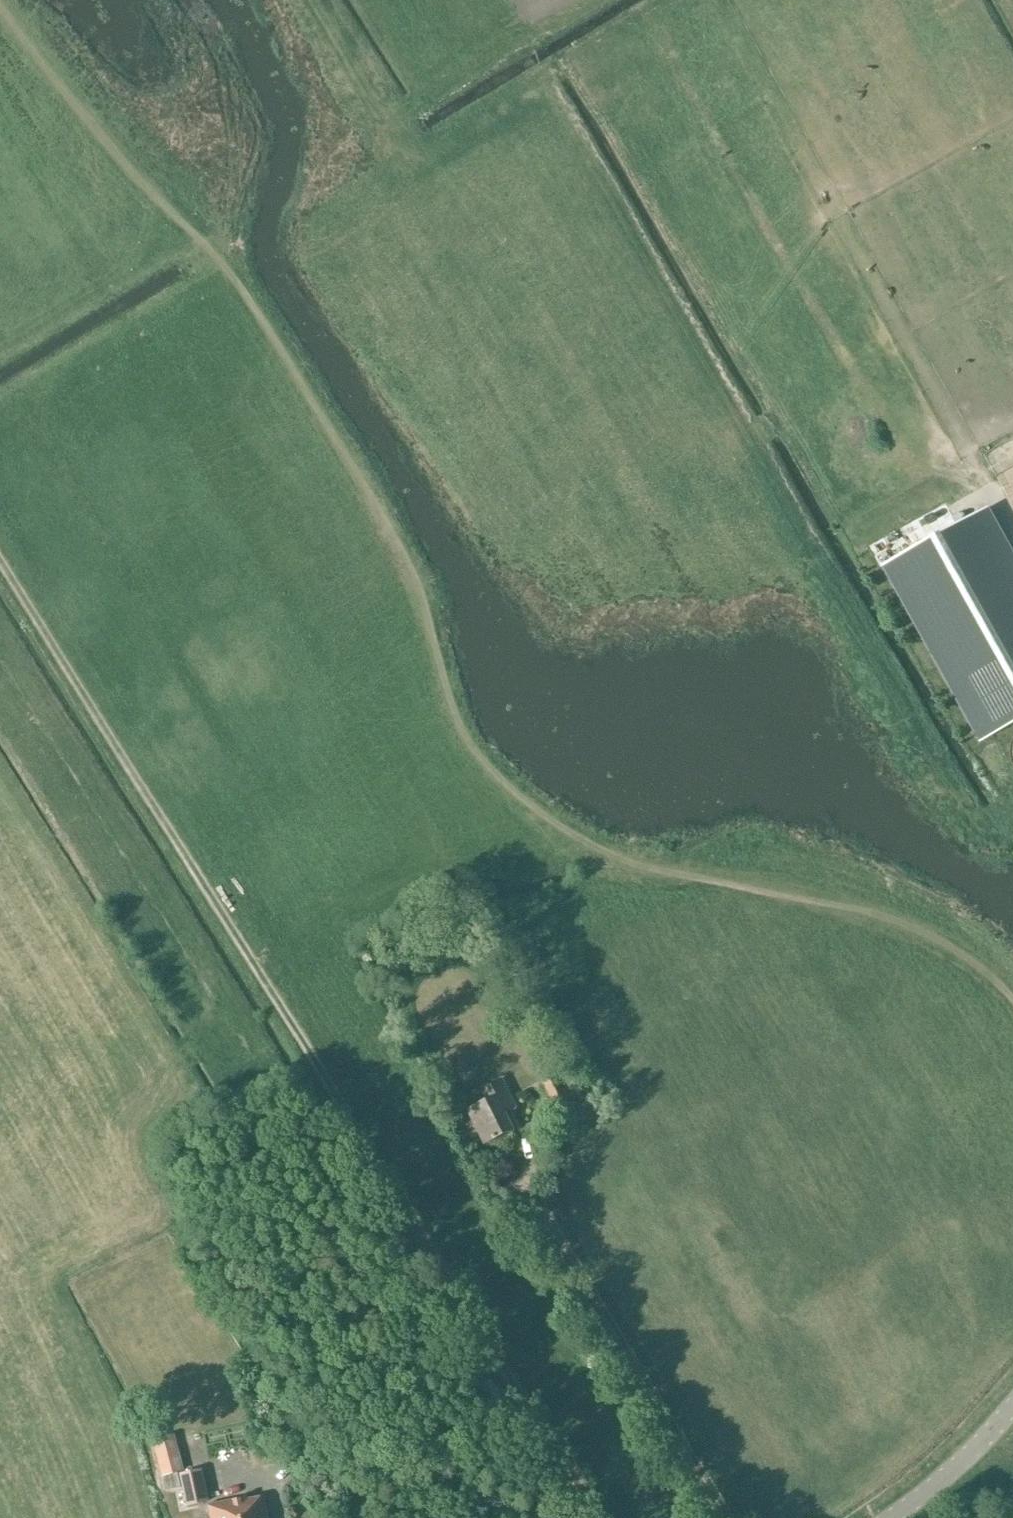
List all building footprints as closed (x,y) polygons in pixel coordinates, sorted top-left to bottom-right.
[(987,507),(879,567),(978,744),(1012,725),(1012,554),(987,507)] [(569,1072),(544,1085),(557,1109),(582,1096),(569,1072)] [(489,1102),(471,1111),(486,1143),(513,1130),(507,1116),(518,1111),(504,1081),(484,1091),(489,1102)] [(175,1436),(154,1441),(162,1476),(183,1471),(175,1436)] [(208,1500),(200,1470),(179,1475),(186,1505),(208,1500)] [(265,1498),(248,1501),(248,1499),(210,1507),(212,1517),(269,1517),(265,1498)]
